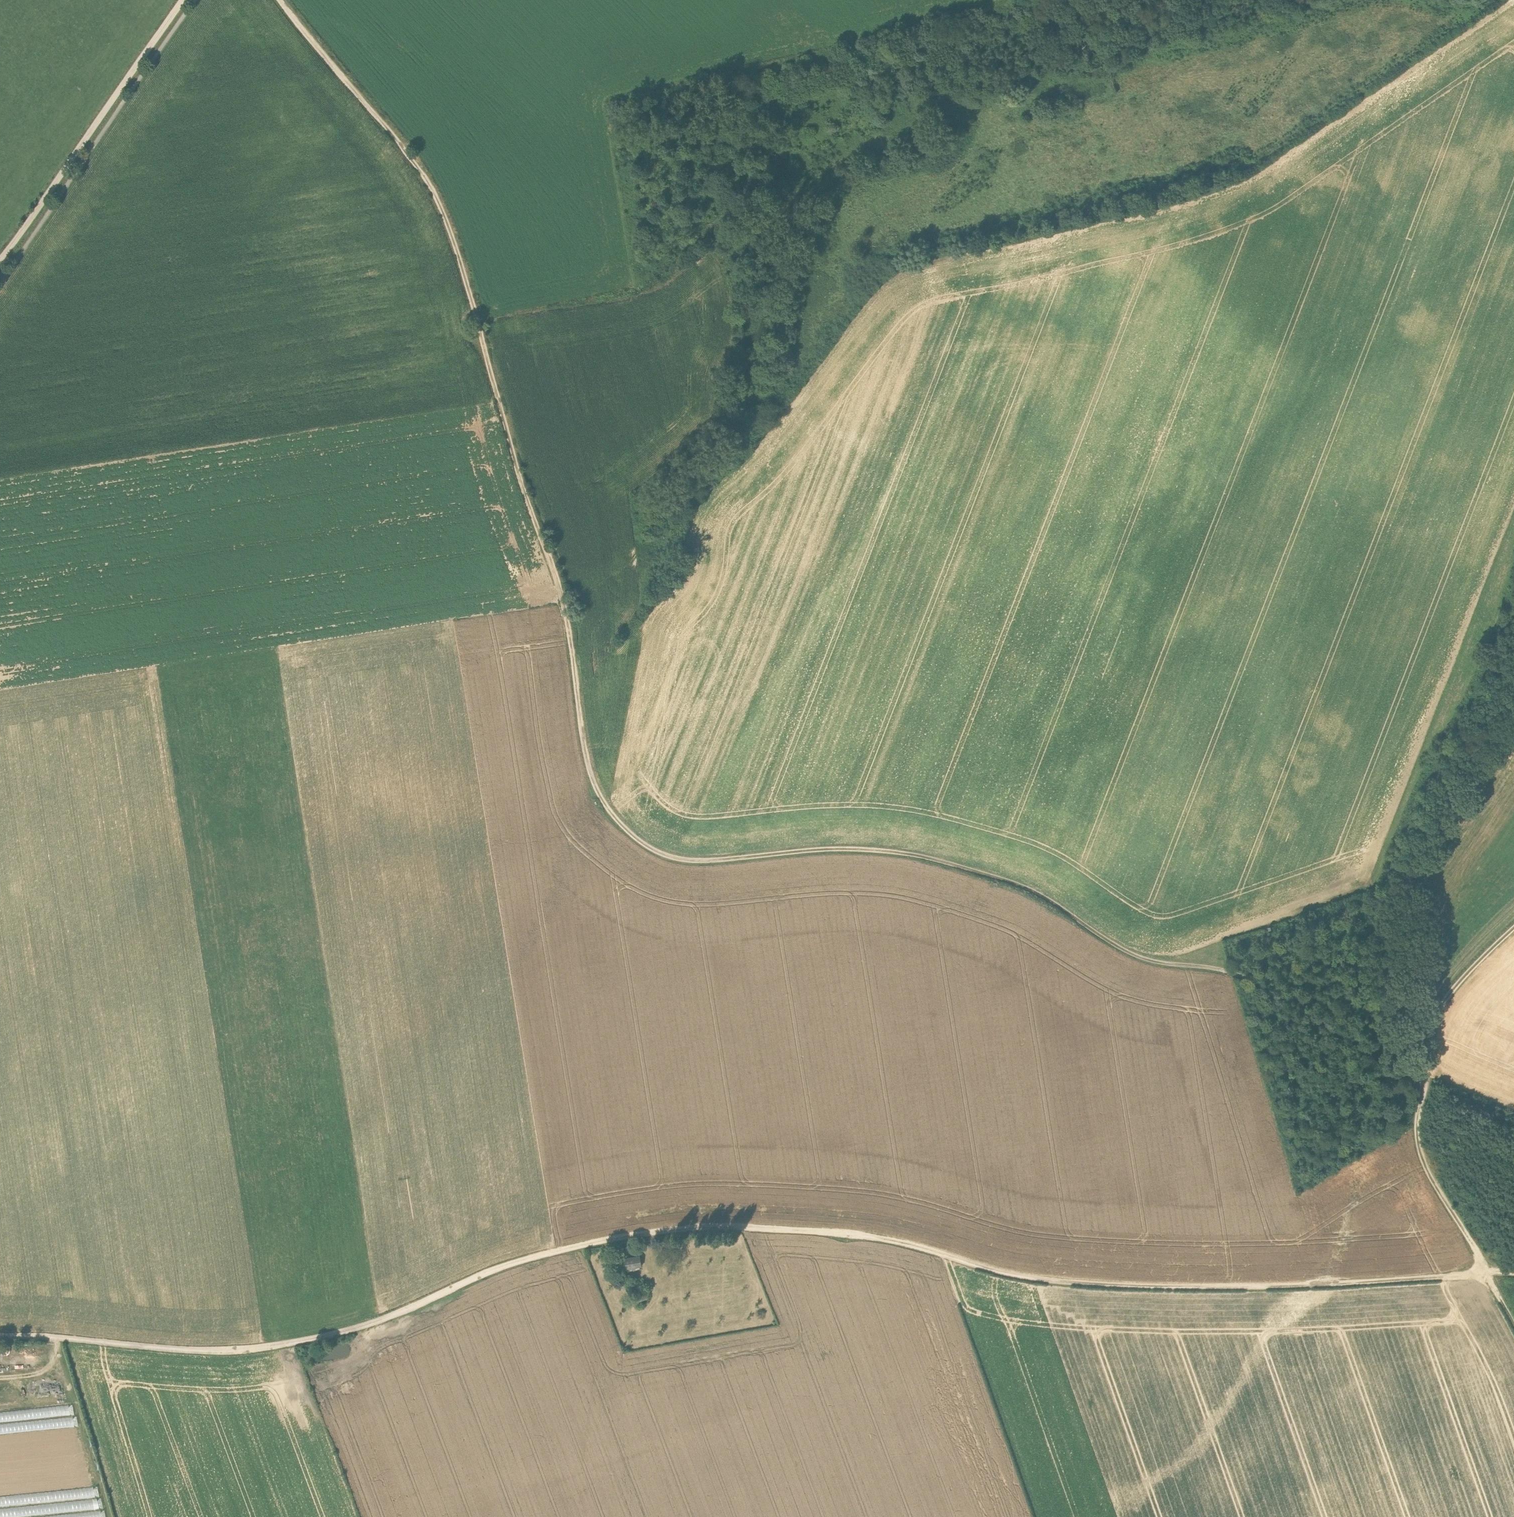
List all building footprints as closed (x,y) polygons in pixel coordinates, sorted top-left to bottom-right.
[(640,1256),(620,1259),(622,1269),(642,1266),(640,1256)] [(634,1304),(648,1299),(646,1294),(632,1298),(634,1304)]
